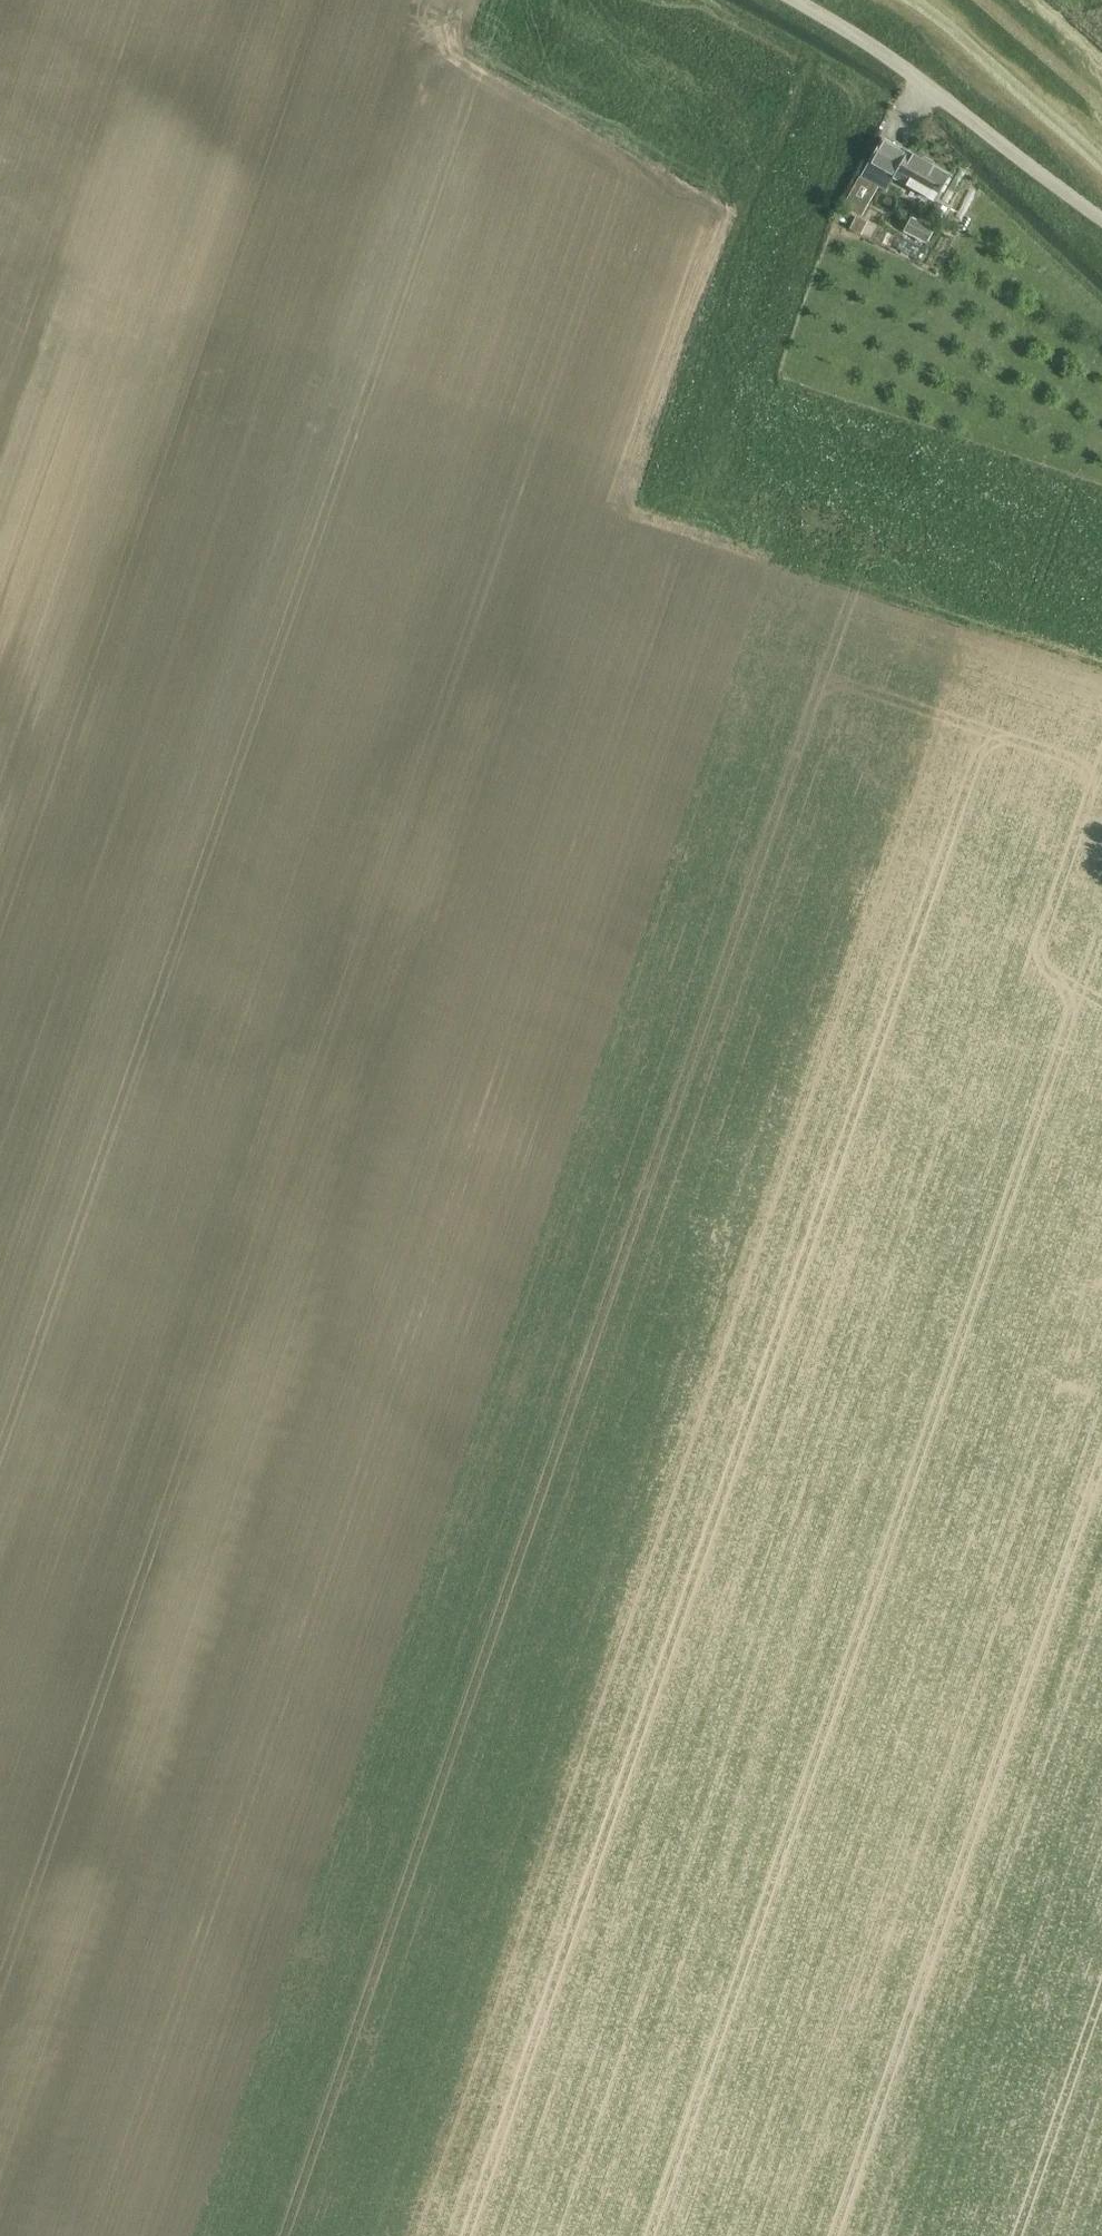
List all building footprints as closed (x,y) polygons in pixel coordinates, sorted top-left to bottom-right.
[(883,140),(862,178),(886,192),(893,179),(934,202),(948,177),(883,140)] [(945,236),(953,223),(933,209),(924,223),(945,236)] [(905,233),(925,243),(931,230),(911,221),(905,233)]
